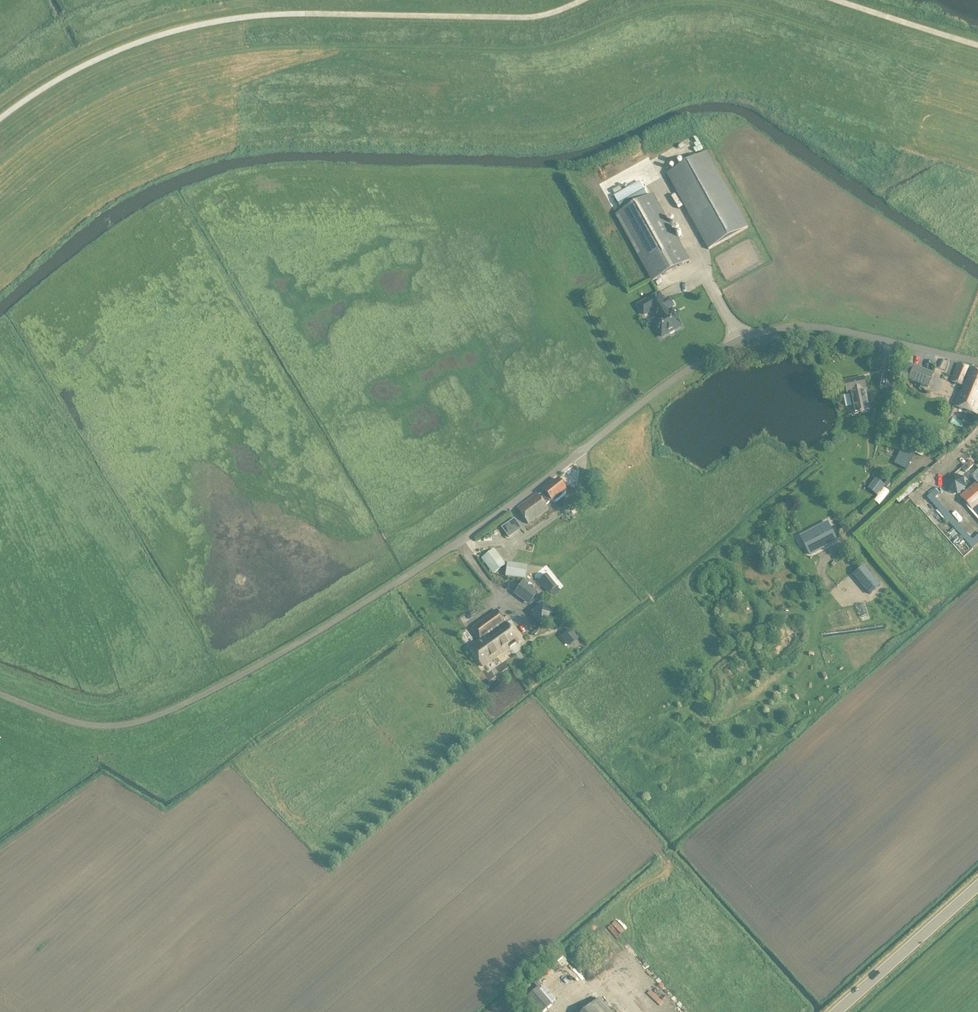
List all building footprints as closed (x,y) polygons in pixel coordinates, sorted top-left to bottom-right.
[(48,28),(57,24),(54,17),(45,21),(48,28)] [(692,150),(699,145),(688,130),(680,135),(692,150)] [(706,151),(667,173),(709,248),(748,227),(706,151)] [(640,180),(615,195),(623,210),(649,195),(640,180)] [(690,259),(653,193),(649,195),(623,210),(616,214),(652,280),(690,259)] [(664,301),(659,293),(639,304),(644,314),(654,308),(659,317),(653,320),(662,336),(668,332),(671,333),(674,331),(675,329),(681,325),(675,314),(673,313),(672,312),(673,310),(672,309),(669,311),(668,308),(671,306),(672,303),(670,300),(668,299),(664,301)] [(962,385),(955,404),(977,414),(977,371),(958,364),(951,381),(962,385)] [(933,372),(914,365),(909,379),(928,387),(933,372)] [(882,372),(880,387),(892,390),(895,374),(882,372)] [(870,411),(866,390),(867,390),(864,376),(845,380),(846,386),(844,387),(847,391),(848,394),(851,393),(855,414),(870,411)] [(905,446),(895,463),(906,469),(915,451),(905,446)] [(972,476),(976,482),(961,495),(977,515),(977,471),(972,476)] [(954,473),(946,480),(948,491),(958,494),(966,487),(964,476),(954,473)] [(544,490),(539,494),(538,493),(517,508),(528,523),(549,509),(545,504),(551,500),(553,502),(560,497),(558,494),(566,489),(558,478),(543,489),(544,490)] [(885,485),(877,478),(869,488),(877,494),(885,485)] [(521,527),(514,516),(501,525),(508,536),(521,527)] [(837,540),(827,521),(800,535),(809,554),(837,540)] [(956,530),(964,538),(974,530),(965,521),(956,530)] [(481,557),(493,573),(506,564),(494,548),(481,557)] [(776,552),(772,556),(779,563),(783,560),(776,552)] [(505,575),(525,578),(527,564),(507,561),(505,575)] [(842,562),(829,568),(833,580),(847,574),(842,562)] [(880,584),(864,565),(854,574),(870,593),(880,584)] [(538,583),(546,593),(557,584),(549,574),(538,583)] [(529,604),(530,602),(537,592),(522,582),(514,593),(519,596),(529,604)] [(548,623),(552,613),(545,606),(535,608),(532,617),(538,624),(548,623)] [(481,639),(505,622),(497,610),(472,627),(480,639),(481,638),(481,639)] [(481,638),(480,639),(468,647),(482,666),(518,640),(505,622),(481,639),(481,638)] [(578,638),(570,628),(561,635),(569,645),(578,638)] [(514,651),(519,659),(524,655),(519,648),(514,651)] [(627,993),(614,1005),(619,1011),(625,1005),(632,1011),(645,1011),(627,993)] [(599,998),(583,1011),(612,1011),(599,998)]
